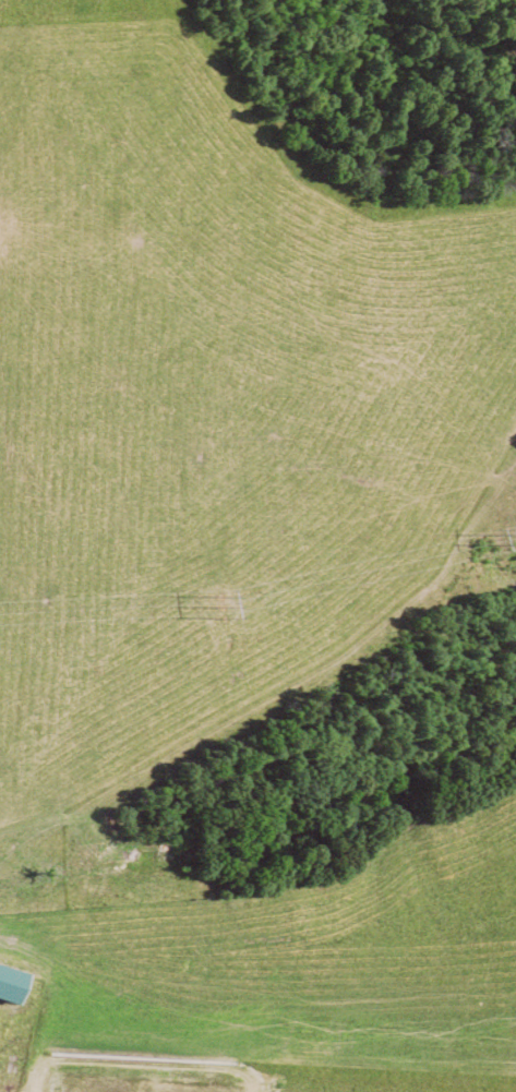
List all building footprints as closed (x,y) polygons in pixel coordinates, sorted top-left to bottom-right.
[(0,961),(0,995),(33,1005),(42,973),(0,961)]
